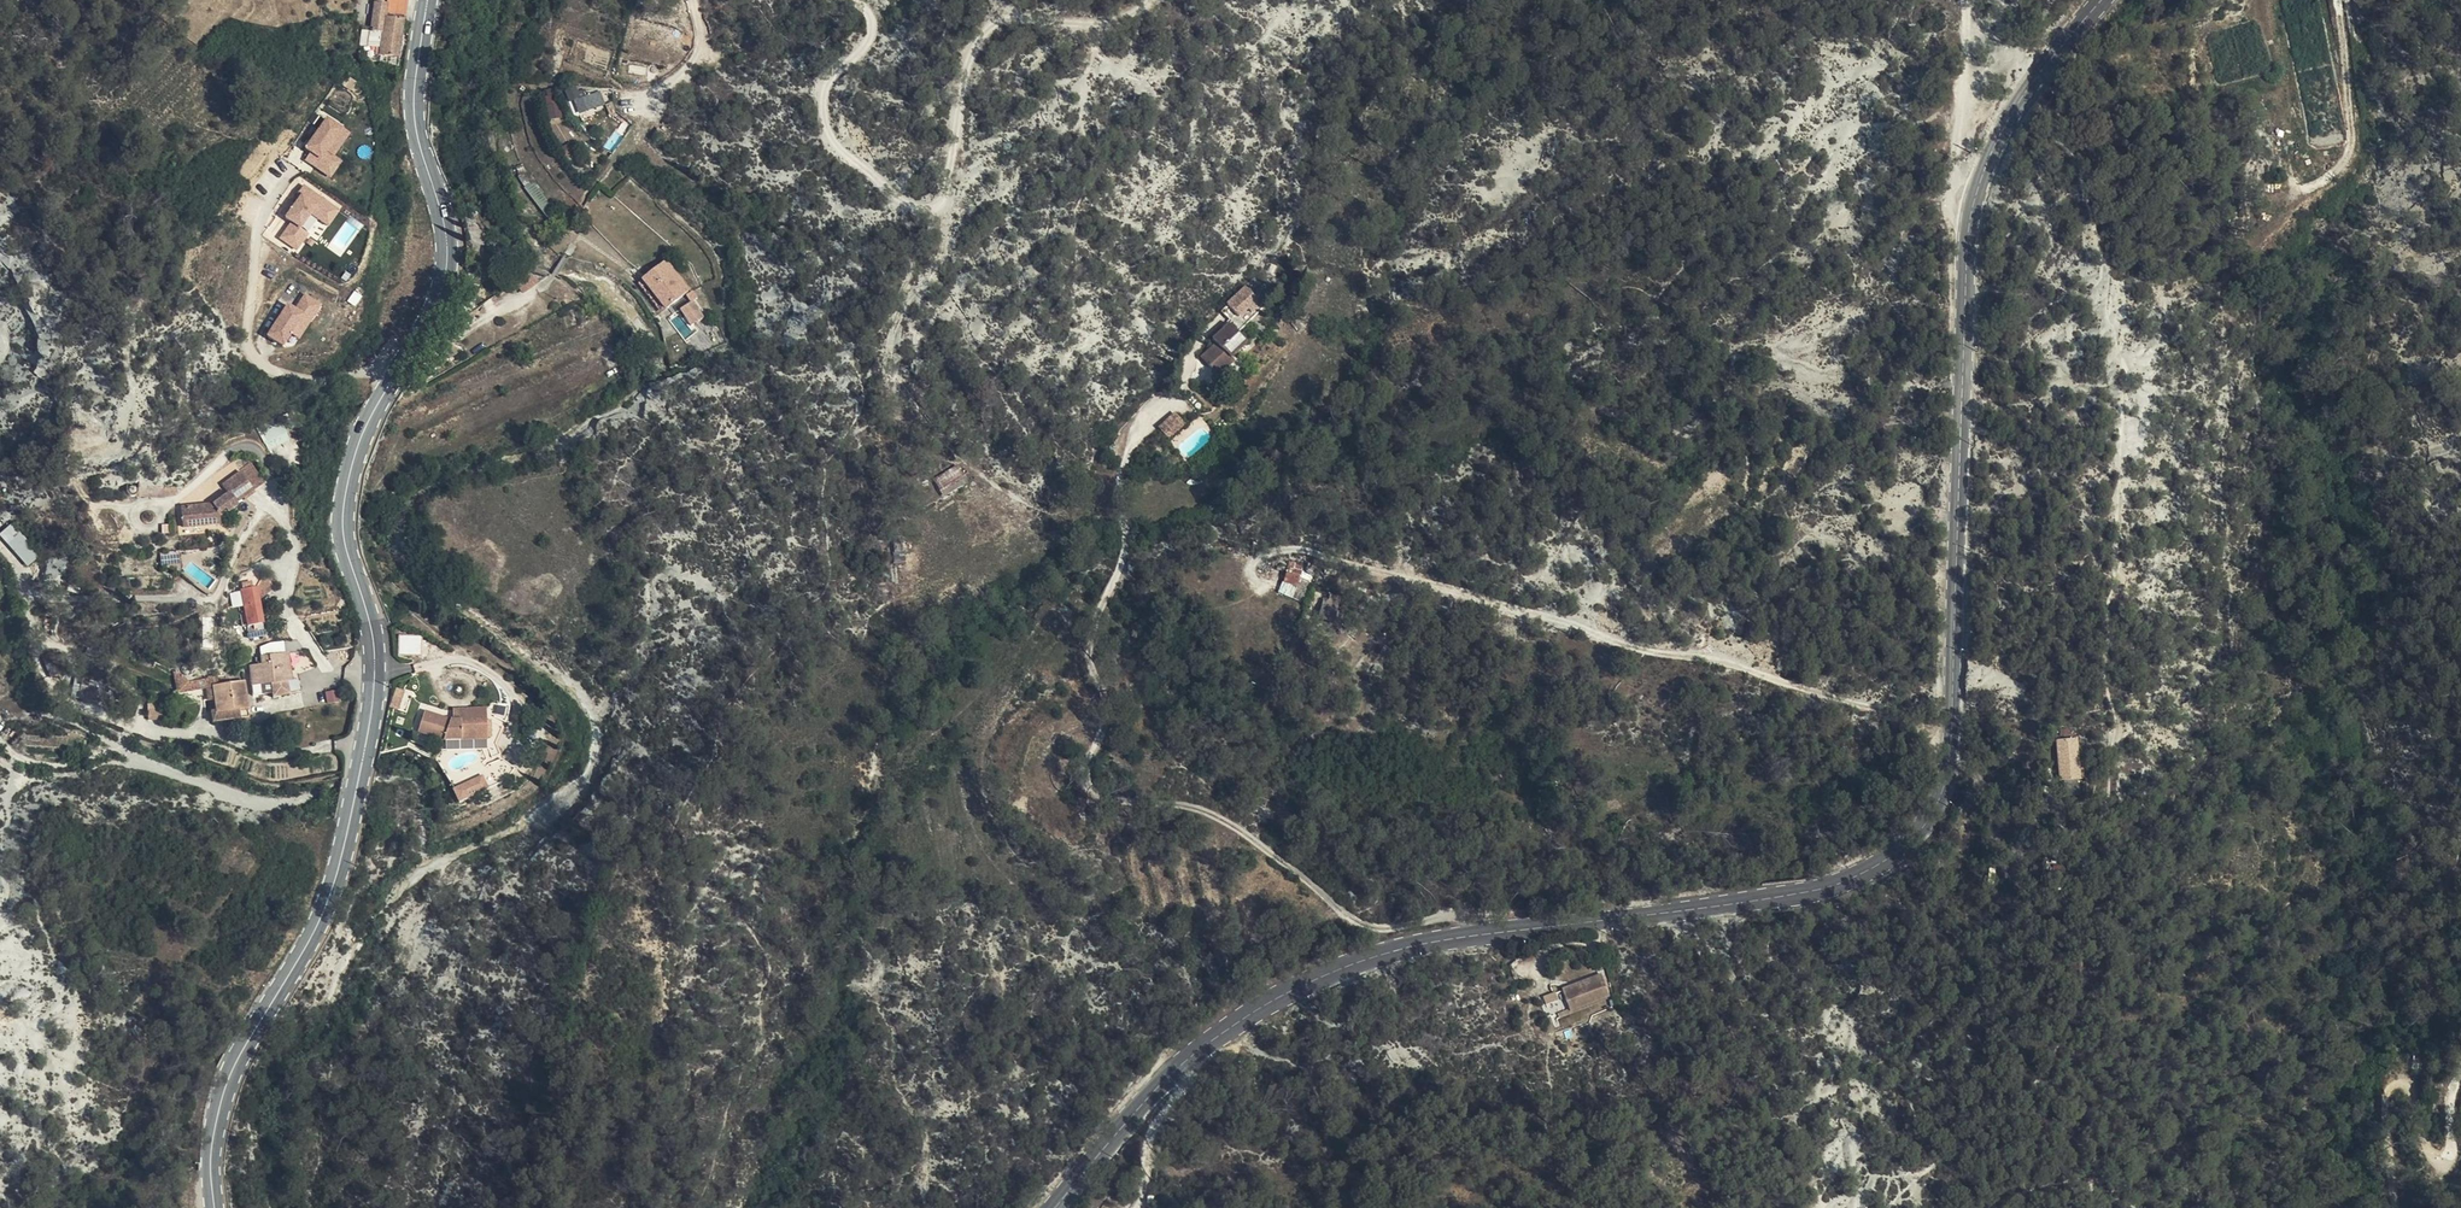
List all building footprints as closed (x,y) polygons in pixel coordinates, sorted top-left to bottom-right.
[(404,45),(409,16),(389,13),(390,0),(378,0),(377,14),(379,14),(376,29),(387,30),(386,41),(404,45)] [(411,0),(390,0),(389,13),(409,16),(411,0)] [(376,29),(374,43),(384,45),(383,53),(403,57),(404,45),(386,41),(387,30),(376,29)] [(606,105),(602,90),(589,93),(586,83),(567,88),(571,104),(578,102),(580,112),(606,105)] [(329,115),(301,155),(331,177),(345,158),(337,153),(353,132),(329,115)] [(648,141),(660,136),(657,125),(643,131),(648,141)] [(290,221),(279,237),(298,251),(312,233),(303,227),(312,214),(329,226),(342,208),(306,184),(284,216),(290,221)] [(646,294),(654,308),(677,287),(652,259),(628,282),(646,294)] [(651,310),(654,308),(646,294),(628,282),(627,283),(651,310)] [(298,305),(287,299),(267,335),(285,345),(292,333),(302,339),(323,301),(306,291),(298,305)] [(676,313),(678,319),(689,314),(682,295),(676,298),(680,310),(676,313)] [(1231,313),(1239,319),(1251,302),(1243,295),(1231,313)] [(1230,349),(1242,333),(1229,322),(1217,340),(1230,349)] [(1219,362),(1212,371),(1224,380),(1234,365),(1231,362),(1249,339),(1242,333),(1230,349),(1217,340),(1208,353),(1219,362)] [(1201,363),(1212,371),(1219,362),(1208,353),(1201,363)] [(1170,438),(1187,422),(1176,410),(1159,425),(1170,438)] [(247,470),(258,487),(268,481),(256,462),(245,468),(247,470)] [(934,478),(941,490),(967,475),(960,463),(934,478)] [(238,499),(258,487),(247,470),(228,482),(233,490),(214,500),(181,505),(184,525),(221,520),(221,514),(219,508),(226,504),(229,509),(240,501),(238,499)] [(168,485),(143,485),(143,493),(168,493),(168,485)] [(221,514),(229,509),(226,504),(219,508),(221,514)] [(30,565),(41,555),(12,522),(0,533),(30,565)] [(161,561),(171,565),(180,563),(182,549),(165,549),(161,561)] [(1296,579),(1305,580),(1306,569),(1298,568),(1296,579)] [(273,589),(272,577),(261,578),(262,591),(273,589)] [(1295,597),(1296,582),(1282,582),(1281,596),(1295,597)] [(1306,583),(1296,582),(1295,597),(1305,598),(1306,583)] [(260,585),(243,588),(249,623),(265,622),(260,585)] [(1320,620),(1337,620),(1337,601),(1321,600),(1320,620)] [(420,634),(399,634),(399,651),(421,651),(420,634)] [(250,662),(251,683),(292,680),(290,652),(262,654),(262,662),(250,662)] [(404,680),(395,675),(394,683),(391,701),(418,711),(422,695),(403,689),(404,680)] [(246,679),(211,684),(214,697),(211,697),(211,700),(216,699),(218,711),(213,712),(214,720),(251,714),(246,679)] [(292,680),(251,683),(252,689),(292,688),(292,680)] [(214,697),(211,684),(203,685),(205,698),(211,697),(214,697)] [(447,706),(445,716),(481,723),(483,713),(447,706)] [(481,723),(445,716),(425,709),(416,729),(438,736),(478,743),(481,723)] [(2059,771),(2067,770),(2076,770),(2076,741),(2055,742),(2056,761),(2058,761),(2059,771)] [(2076,770),(2067,770),(2068,780),(2077,779),(2076,770)] [(460,801),(490,786),(483,773),(454,788),(460,801)] [(1563,988),(1544,994),(1554,1021),(1572,1015),(1563,988)] [(1583,997),(1587,1008),(1600,1003),(1597,992),(1583,997)] [(1573,1014),(1587,1008),(1583,997),(1583,996),(1569,1001),(1573,1014)]
